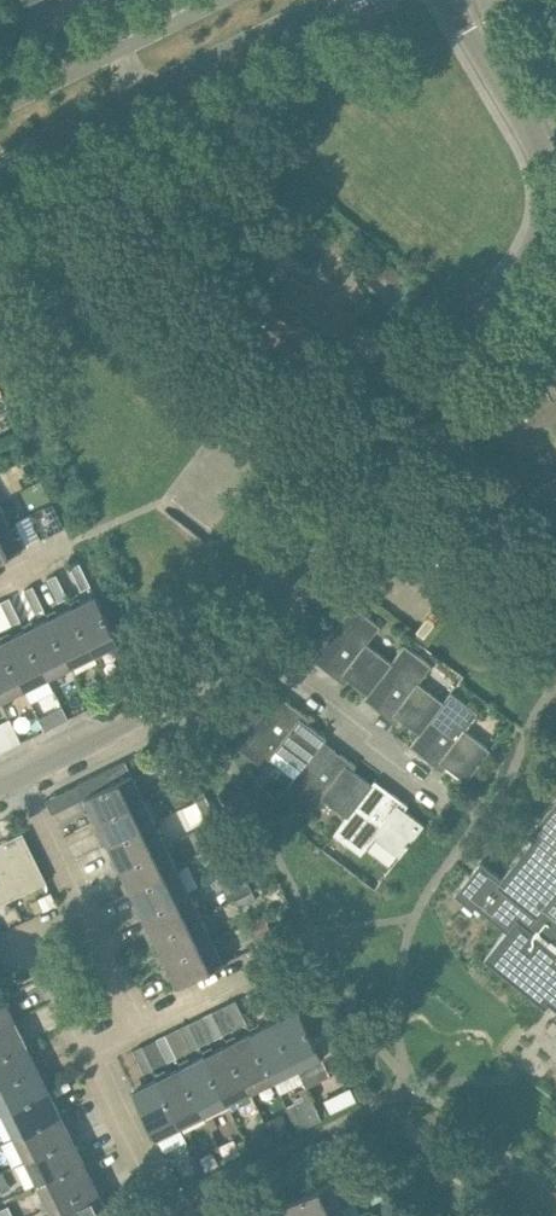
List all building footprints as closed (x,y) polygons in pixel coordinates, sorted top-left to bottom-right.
[(431,300),(383,258),(360,284),(408,326),(431,300)] [(554,368),(539,375),(545,388),(494,413),(514,453),(523,448),(525,443),(543,434),(545,428),(550,426),(555,438),(555,372),(554,368)] [(10,524),(0,502),(0,529),(10,524)] [(0,529),(0,559),(22,548),(10,524),(0,529)] [(91,585),(80,562),(71,567),(82,590),(91,585)] [(67,597),(56,574),(48,578),(59,601),(67,597)] [(44,608),(33,586),(24,590),(35,612),(44,608)] [(72,606),(96,655),(120,643),(96,595),(72,606)] [(20,620),(9,597),(1,601),(12,624),(20,620)] [(312,659),(345,684),(349,679),(368,694),(390,665),(365,646),(380,626),(353,605),(312,659)] [(72,666),(96,655),(72,606),(49,618),(72,666)] [(25,629),(49,678),(72,666),(49,618),(25,629)] [(2,641),(25,689),(31,700),(54,689),(49,678),(25,629),(2,641)] [(2,641),(0,642),(0,697),(2,701),(25,689),(2,641)] [(405,646),(390,665),(368,694),(364,698),(397,724),(401,719),(420,733),(442,704),(416,683),(430,665),(405,646)] [(250,700),(228,730),(241,741),(236,746),(259,764),(263,767),(277,749),(303,769),(325,741),(327,738),(307,723),(311,718),(278,693),(264,711),(250,700)] [(450,693),(442,704),(420,733),(410,746),(443,771),(447,766),(466,781),(491,750),(464,729),(476,713),(450,693)] [(69,719),(63,706),(39,718),(45,730),(69,719)] [(0,723),(0,745),(2,750),(27,740),(17,716),(0,723)] [(163,760),(174,754),(167,741),(156,746),(163,760)] [(325,741),(303,769),(284,794),(310,814),(323,797),(348,816),(372,784),(353,770),(357,765),(325,741)] [(96,821),(145,797),(133,773),(126,760),(46,799),(52,813),(84,797),(96,821)] [(189,784),(197,801),(206,797),(198,779),(189,784)] [(375,780),(372,784),(348,816),(334,833),(359,852),(372,835),(400,857),(424,825),(405,810),(408,805),(375,780)] [(108,844),(156,821),(145,797),(96,821),(108,844)] [(208,801),(206,797),(197,801),(205,818),(215,813),(208,801)] [(528,835),(533,839),(502,879),(481,862),(455,894),(474,909),(476,906),(507,931),(485,959),(545,1008),(549,1003),(555,1009),(555,801),(528,835)] [(156,821),(108,844),(119,868),(167,844),(156,821)] [(220,848),(229,843),(221,826),(211,830),(220,848)] [(13,898),(11,893),(25,886),(27,891),(47,881),(23,832),(13,837),(16,842),(0,850),(0,872),(13,898)] [(217,877),(218,878),(241,866),(229,843),(220,848),(212,852),(223,874),(217,877)] [(179,868),(167,844),(119,868),(131,891),(179,868)] [(229,901),(235,898),(242,894),(252,889),(241,866),(218,878),(229,901)] [(142,915),(190,891),(179,868),(131,891),(142,915)] [(0,872),(0,904),(13,898),(0,872)] [(40,887),(46,905),(61,900),(55,882),(40,887)] [(257,899),(252,889),(242,894),(235,898),(239,907),(257,899)] [(154,938),(202,914),(190,891),(142,915),(154,938)] [(202,914),(154,938),(165,962),(213,938),(202,914)] [(258,946),(275,937),(271,928),(254,937),(258,946)] [(213,938),(165,962),(177,986),(225,962),(213,938)] [(280,978),(274,981),(285,1004),(293,1000),(282,977),(280,978)] [(251,992),(259,1009),(265,1010),(269,1008),(259,988),(251,992)] [(16,1019),(4,995),(0,997),(0,1027),(16,1019)] [(247,1022),(236,1000),(227,1004),(238,1027),(247,1022)] [(298,1069),(322,1057),(299,1009),(274,1021),(298,1069)] [(223,1034),(212,1011),(204,1015),(215,1038),(223,1034)] [(0,1027),(0,1056),(28,1043),(16,1019),(0,1027)] [(298,1069),(274,1021),(251,1032),(275,1081),(298,1069)] [(200,1045),(189,1023),(180,1027),(191,1049),(200,1045)] [(275,1081),(251,1032),(228,1044),(251,1092),(275,1081)] [(177,1057),(166,1034),(157,1038),(168,1061),(177,1057)] [(39,1066),(28,1043),(0,1056),(0,1085),(39,1066)] [(228,1044),(204,1055),(228,1104),(251,1092),(228,1044)] [(153,1068),(142,1045),(134,1050),(145,1072),(153,1068)] [(212,1111),(228,1104),(204,1055),(181,1066),(204,1115),(212,1130),(219,1126),(212,1111)] [(50,1090),(39,1066),(0,1085),(0,1109),(2,1113),(50,1090)] [(204,1115),(181,1066),(158,1078),(181,1126),(204,1115)] [(181,1126),(158,1078),(133,1090),(157,1138),(181,1126)] [(305,1100),(288,1108),(298,1130),(321,1119),(306,1087),(300,1090),(305,1100)] [(50,1090),(2,1113),(14,1137),(62,1113),(50,1090)] [(265,1121),(274,1138),(291,1130),(282,1112),(265,1121)] [(14,1137),(25,1160),(73,1136),(62,1113),(14,1137)] [(37,1184),(85,1160),(73,1136),(25,1160),(37,1184)] [(85,1160),(37,1184),(48,1207),(96,1183),(85,1160)] [(362,1176),(370,1191),(380,1186),(373,1171),(362,1176)] [(344,1205),(353,1201),(341,1176),(284,1205),(289,1215),(322,1215),(344,1205)] [(96,1183),(48,1207),(52,1215),(91,1215),(108,1207),(96,1183)] [(9,1205),(0,1209),(0,1212),(2,1215),(14,1215),(9,1205)] [(344,1205),(322,1215),(349,1215),(344,1205)]
